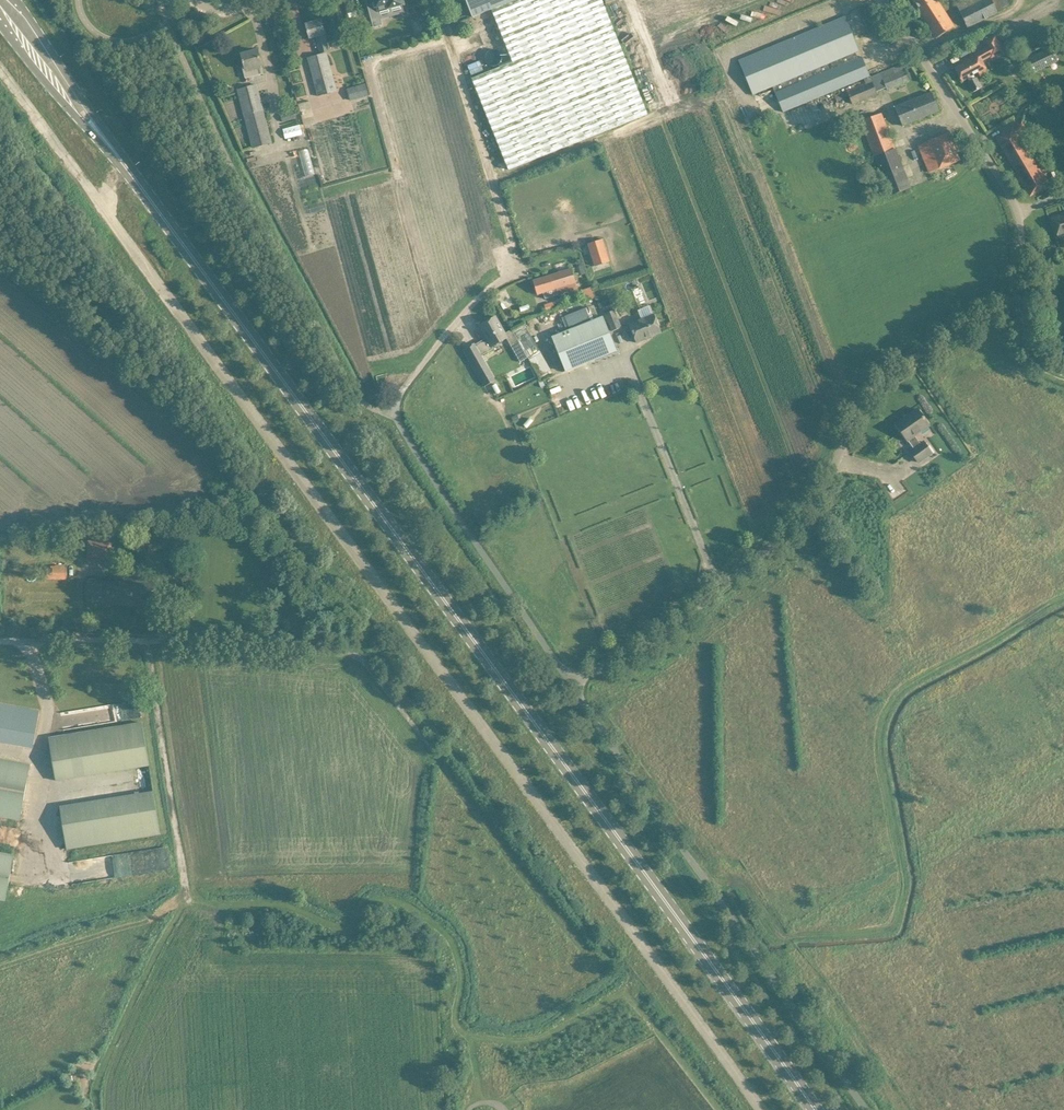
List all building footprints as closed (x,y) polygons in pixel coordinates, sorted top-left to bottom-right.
[(376,8),(369,10),(374,27),(382,25),(378,12),(405,4),(403,0),(374,0),(376,8)] [(472,17),(491,10),(515,0),(466,0),(472,17)] [(491,10),(512,62),(472,79),(508,169),(648,113),(602,0),(515,0),(491,10)] [(918,9),(917,10),(936,39),(954,27),(937,0),(913,0),(918,9)] [(956,4),(967,28),(1010,7),(1006,0),(964,0),(956,4)] [(845,16),(835,20),(786,40),(739,60),(753,95),(772,86),(783,112),(870,76),(862,57),(857,59),(855,52),(859,51),(845,16)] [(306,24),(309,35),(310,38),(316,36),(320,52),(329,50),(321,20),(306,24)] [(964,62),(954,68),(962,81),(968,78),(969,81),(968,82),(973,92),(982,87),(976,78),(975,78),(973,75),(986,68),(981,61),(990,56),(991,58),(1004,51),(995,35),(983,42),(986,48),(963,61),(964,62)] [(1051,47),(1024,60),(1031,73),(1058,60),(1051,47)] [(242,54),(244,65),(245,66),(242,66),(245,79),(263,74),(261,65),(257,50),(242,54)] [(327,53),(307,58),(317,96),(337,91),(327,53)] [(903,64),(893,69),(891,69),(893,75),(882,79),(887,90),(909,80),(903,64)] [(872,80),(847,91),(852,104),(877,93),(872,80)] [(366,84),(347,90),(349,101),(368,96),(366,84)] [(256,85),(237,90),(253,148),(272,143),(256,85)] [(922,97),(895,107),(902,126),(939,111),(932,93),(922,97)] [(280,114),(282,122),(297,119),(296,111),(280,114)] [(860,121),(874,157),(889,196),(910,189),(881,113),(860,121)] [(848,126),(852,136),(863,131),(859,121),(848,126)] [(1022,123),(1006,132),(996,138),(1018,174),(1017,175),(1027,192),(1032,189),(1035,194),(1048,186),(1018,136),(1026,131),(1022,123)] [(283,129),(285,139),(302,135),(300,125),(283,129)] [(948,133),(938,138),(918,146),(929,172),(959,160),(948,133)] [(298,151),(306,177),(315,174),(308,148),(298,151)] [(1061,214),(1051,218),(1058,237),(1063,235),(1063,213),(1061,214)] [(609,262),(602,239),(588,244),(595,266),(609,262)] [(572,269),(533,281),(537,294),(543,293),(545,299),(556,296),(558,295),(558,294),(563,293),(566,292),(566,294),(578,289),(575,279),(572,269)] [(615,310),(606,313),(612,331),(622,327),(615,310)] [(654,314),(628,324),(636,343),(661,332),(654,314)] [(562,317),(568,331),(573,328),(567,315),(562,317)] [(480,325),(485,335),(487,338),(477,344),(483,355),(493,349),(492,347),(507,338),(520,362),(527,357),(512,330),(505,333),(496,316),(480,325)] [(552,337),(563,366),(566,372),(617,351),(603,316),(573,328),(568,331),(552,337)] [(474,344),(464,350),(484,387),(495,381),(474,344)] [(929,425),(924,418),(918,409),(896,425),(907,440),(908,440),(914,449),(910,451),(918,462),(932,453),(924,442),(921,444),(914,435),(929,425)] [(112,542),(88,541),(88,560),(112,560),(112,542)] [(144,549),(144,561),(154,561),(154,549),(152,549),(152,544),(146,544),(146,549),(144,549)] [(68,579),(68,564),(47,565),(48,580),(68,579)] [(35,748),(42,710),(0,702),(0,742),(35,748)] [(56,781),(149,766),(142,722),(49,737),(56,781)] [(20,820),(30,764),(0,758),(0,816),(20,820)] [(160,834),(153,790),(60,806),(67,849),(160,834)] [(6,898),(9,885),(9,884),(14,854),(0,851),(0,897),(6,898)] [(128,856),(81,862),(83,880),(130,874),(128,856)]
